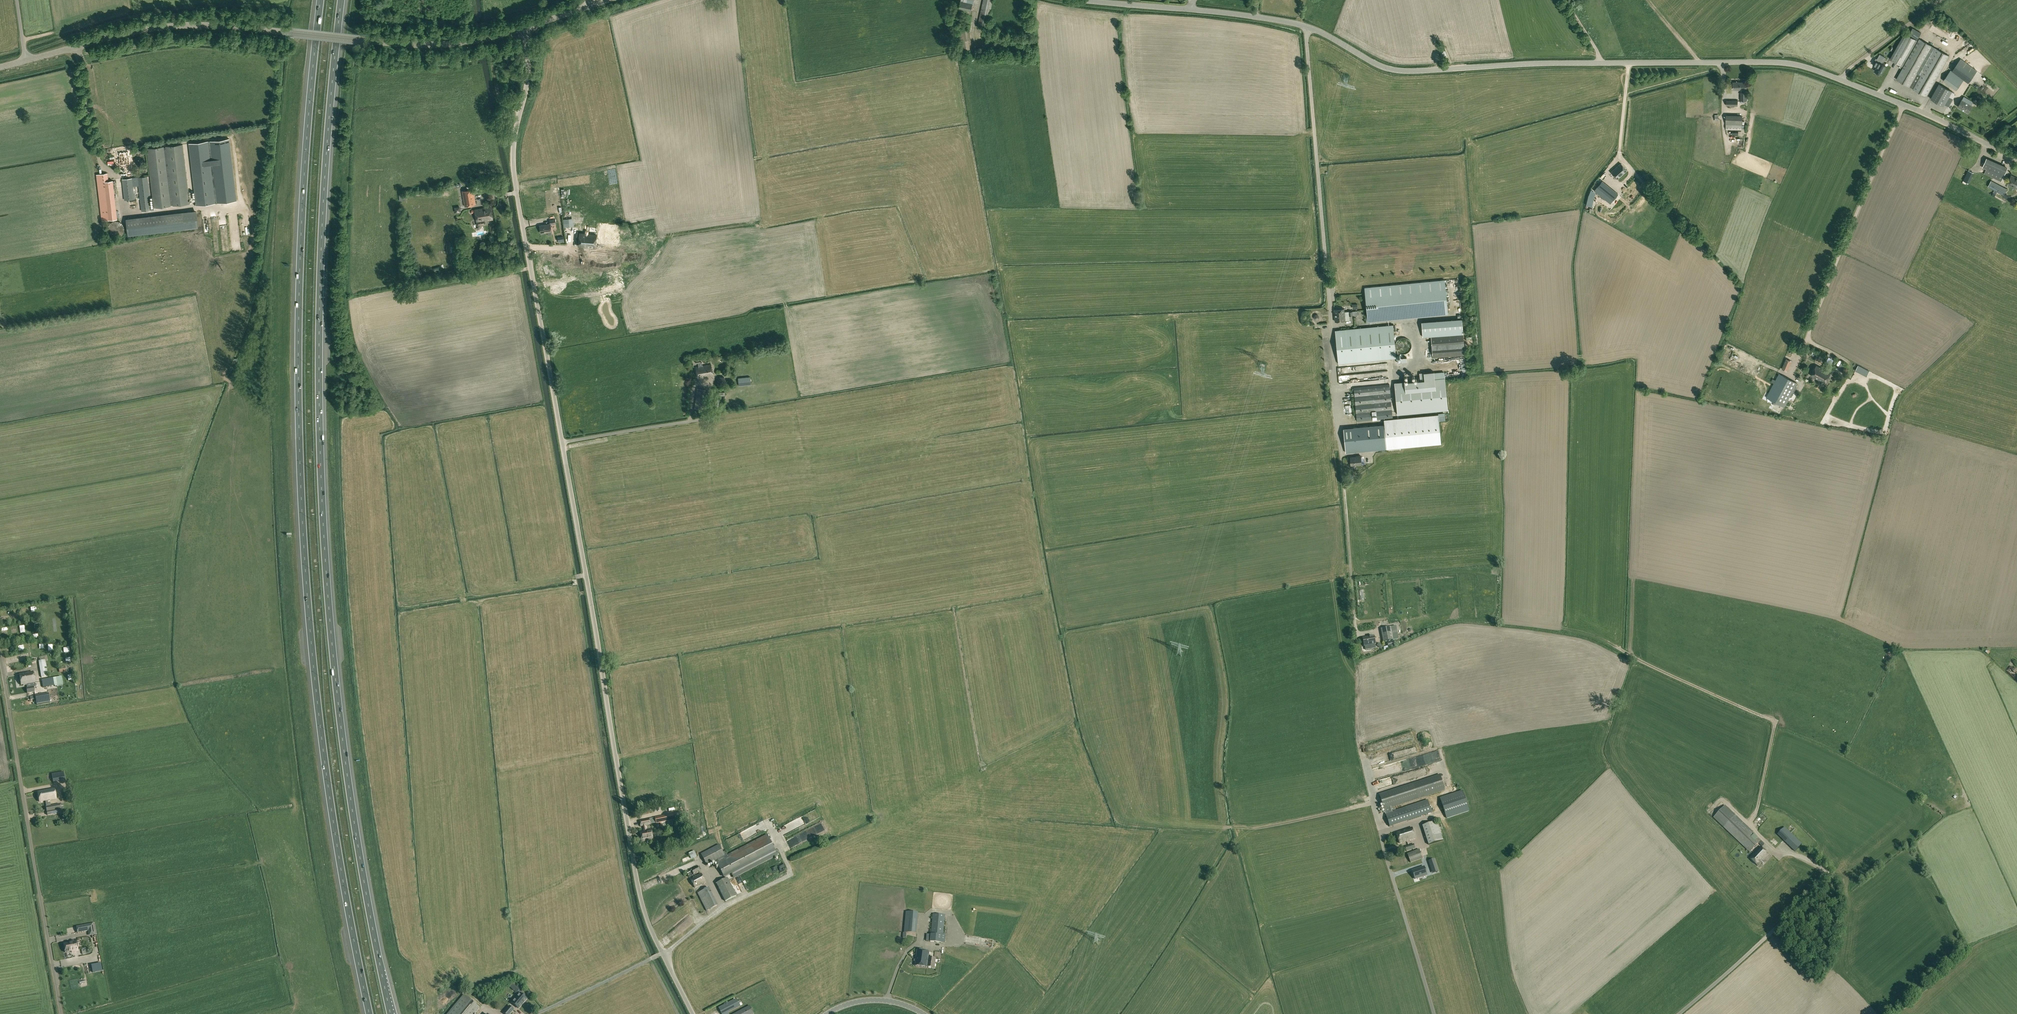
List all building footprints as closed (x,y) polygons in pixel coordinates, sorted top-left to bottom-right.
[(958,12),(970,15),(972,4),(973,4),(974,0),(960,0),(958,12)] [(993,0),(983,0),(977,26),(987,28),(993,0)] [(1927,21),(1924,26),(1935,32),(1937,27),(1927,21)] [(1957,33),(1952,36),(1962,48),(1966,44),(1967,45),(1971,41),(1961,29),(1957,33)] [(1906,34),(1891,60),(1904,67),(1918,41),(1906,34)] [(1897,80),(1910,87),(1933,47),(1920,39),(1897,80)] [(1914,89),(1927,97),(1950,57),(1936,49),(1914,89)] [(1873,65),(1876,67),(1874,71),(1881,74),(1885,66),(1882,63),(1883,61),(1885,57),(1879,54),(1877,59),(1876,58),(1874,61),(1875,61),(1873,65)] [(1966,63),(1960,58),(1953,68),(1954,68),(1952,71),(1968,82),(1976,70),(1966,63)] [(1951,70),(1943,80),(1956,90),(1964,79),(1952,71),(1951,70)] [(1946,105),(1948,107),(1953,99),(1950,97),(1953,92),(1940,85),(1931,99),(1944,107),(1946,105)] [(1959,107),(1969,113),(1973,107),(1975,103),(1974,103),(1968,99),(1965,97),(1964,98),(1963,101),(1962,101),(1959,107)] [(1726,115),(1726,124),(1742,124),(1742,116),(1726,115)] [(237,200),(230,139),(189,143),(196,205),(237,200)] [(154,208),(190,203),(183,144),(147,148),(154,208)] [(121,157),(122,169),(131,168),(130,156),(121,157)] [(1986,158),(1982,167),(1986,169),(1984,174),(2001,181),(2007,168),(1986,158)] [(1621,163),(1611,172),(1617,179),(1627,170),(1621,163)] [(1969,182),(1970,181),(1974,173),(1968,170),(1963,180),(1968,183),(1969,182)] [(107,173),(97,174),(102,221),(117,219),(113,180),(109,181),(107,173)] [(2007,184),(2016,188),(2016,178),(2011,175),(2007,184)] [(148,176),(138,177),(139,185),(141,211),(152,210),(148,176)] [(132,178),(122,179),(125,200),(134,199),(133,186),(132,178)] [(1602,196),(1610,203),(1618,194),(1602,181),(1594,190),(1602,196)] [(1622,181),(1616,186),(1619,189),(1625,184),(1622,181)] [(1991,181),(1988,187),(2004,195),(2007,189),(1991,181)] [(473,189),(462,190),(464,206),(476,204),(473,189)] [(485,224),(484,220),(492,219),(490,207),(474,209),(471,210),(471,213),(475,212),(476,222),(477,225),(485,224)] [(196,210),(126,219),(128,237),(199,228),(196,210)] [(117,221),(115,221),(114,221),(113,222),(111,222),(110,224),(109,225),(108,227),(108,229),(108,231),(109,232),(110,234),(111,235),(112,236),(114,237),(116,237),(118,237),(120,236),(121,235),(122,234),(124,232),(124,230),(124,228),(123,226),(122,224),(121,222),(119,221),(117,221)] [(550,224),(539,226),(541,233),(551,231),(550,224)] [(588,234),(585,233),(579,233),(578,246),(595,247),(596,234),(591,234),(592,230),(588,229),(588,234)] [(642,249),(630,251),(631,259),(643,256),(642,249)] [(1444,280),(1364,287),(1368,321),(1447,314),(1444,280)] [(1345,320),(1344,308),(1334,309),(1335,321),(1345,320)] [(1423,336),(1431,336),(1463,334),(1462,318),(1422,321),(1423,336)] [(1393,324),(1335,329),(1337,363),(1396,357),(1393,324)] [(1463,334),(1431,336),(1431,345),(1464,343),(1463,334)] [(1464,346),(1432,348),(1432,357),(1465,355),(1464,346)] [(702,366),(702,362),(698,363),(699,366),(696,367),(698,378),(703,377),(703,376),(713,374),(711,364),(702,366)] [(1846,367),(1841,363),(1837,367),(1842,372),(1846,367)] [(1858,364),(1855,370),(1866,376),(1869,370),(1858,364)] [(1820,371),(1822,368),(1816,365),(1811,375),(1819,379),(1822,374),(1821,373),(1821,372),(1820,371)] [(1822,374),(1819,379),(1825,383),(1830,373),(1822,368),(1820,371),(1821,372),(1821,373),(1822,374)] [(1448,410),(1444,372),(1434,373),(1434,371),(1420,373),(1420,380),(1394,382),(1397,414),(1448,410)] [(1779,373),(1768,393),(1776,397),(1774,401),(1779,404),(1783,405),(1784,406),(1797,383),(1779,373)] [(724,376),(719,376),(717,380),(719,384),(723,385),(726,381),(724,376)] [(739,386),(751,385),(750,376),(738,377),(739,386)] [(1384,418),(1393,418),(1392,409),(1390,384),(1354,387),(1356,412),(1357,421),(1384,418)] [(704,409),(707,390),(701,389),(697,388),(694,408),(698,409),(704,409)] [(1439,414),(1384,419),(1387,448),(1441,443),(1439,414)] [(1346,452),(1385,448),(1383,425),(1343,429),(1346,452)] [(1356,456),(1350,457),(1351,465),(1361,464),(1360,455),(1356,456)] [(1391,627),(1381,629),(1383,642),(1393,640),(1391,627)] [(1362,638),(1364,646),(1376,644),(1374,636),(1362,638)] [(26,685),(27,688),(33,687),(33,688),(35,687),(35,684),(33,672),(19,675),(21,685),(23,685),(23,686),(26,685)] [(56,678),(42,680),(43,687),(57,685),(57,686),(63,685),(61,677),(56,678)] [(1389,827),(1421,816),(1432,813),(1428,800),(1417,803),(1407,807),(1408,809),(1394,813),(1393,814),(1391,808),(1392,807),(1421,798),(1426,796),(1445,790),(1440,774),(1419,781),(1416,782),(1379,794),(1389,827)] [(47,806),(47,807),(51,806),(51,805),(50,800),(56,799),(54,789),(38,792),(39,802),(46,801),(47,806)] [(1462,791),(1440,798),(1447,818),(1469,811),(1462,791)] [(63,804),(60,804),(51,806),(47,807),(46,807),(47,816),(61,813),(61,809),(64,808),(63,804)] [(1754,833),(1725,806),(1713,818),(1714,819),(1742,845),(1750,852),(1759,843),(1762,847),(1765,844),(1761,841),(1754,834),(1754,833)] [(1708,820),(1708,819),(1708,817),(1707,816),(1707,814),(1706,813),(1704,812),(1703,811),(1702,811),(1700,811),(1698,811),(1697,811),(1696,812),(1694,813),(1693,814),(1693,816),(1692,817),(1692,819),(1692,820),(1693,822),(1693,823),(1694,824),(1696,825),(1697,826),(1698,827),(1700,827),(1701,827),(1703,826),(1704,825),(1706,824),(1707,823),(1707,822),(1708,820)] [(1756,820),(1761,824),(1769,815),(1764,811),(1756,820)] [(655,818),(656,823),(656,824),(681,819),(680,813),(655,818)] [(650,824),(651,824),(650,819),(649,819),(639,821),(641,826),(643,826),(644,831),(640,832),(641,841),(653,839),(651,829),(646,830),(645,825),(650,824)] [(1422,826),(1428,845),(1443,840),(1436,821),(1422,826)] [(1802,844),(1790,833),(1785,827),(1778,835),(1783,840),(1795,851),(1802,844)] [(1415,838),(1412,828),(1396,833),(1399,843),(1415,838)] [(716,862),(723,876),(724,878),(731,874),(734,878),(778,856),(767,835),(751,843),(716,862)] [(725,856),(719,844),(701,854),(706,865),(725,856)] [(1764,863),(1763,861),(1769,854),(1760,847),(1750,859),(1758,866),(1761,863),(1763,864),(1764,863)] [(1419,849),(1407,854),(1410,863),(1423,858),(1419,849)] [(1431,870),(1437,868),(1435,862),(1429,864),(1431,870)] [(1427,875),(1424,867),(1412,871),(1415,879),(1427,875)] [(701,874),(690,879),(695,888),(705,882),(701,874)] [(716,883),(725,901),(736,896),(727,878),(716,883)] [(697,893),(707,911),(717,906),(708,888),(697,893)] [(931,934),(931,935),(930,942),(945,943),(946,934),(944,934),(945,915),(933,914),(931,934)] [(88,932),(89,937),(95,936),(93,924),(77,927),(78,934),(88,932)] [(70,943),(64,944),(65,953),(73,952),(78,951),(76,941),(70,942),(70,943)] [(915,962),(916,962),(915,966),(927,967),(928,957),(929,952),(917,950),(916,960),(915,960),(915,962)] [(936,958),(928,957),(927,967),(935,968),(936,958)] [(101,963),(91,965),(92,973),(102,971),(101,963)] [(510,987),(517,993),(520,988),(514,983),(510,987)] [(512,1003),(518,1008),(527,999),(520,993),(512,1003)] [(464,995),(447,1013),(475,1013),(480,1008),(464,995)] [(736,998),(718,1008),(722,1013),(726,1013),(741,1006),(736,998)] [(509,1006),(503,1013),(505,1013),(510,1013),(513,1010),(509,1006)] [(754,1013),(750,1006),(733,1013),(753,1013),(754,1013)]
